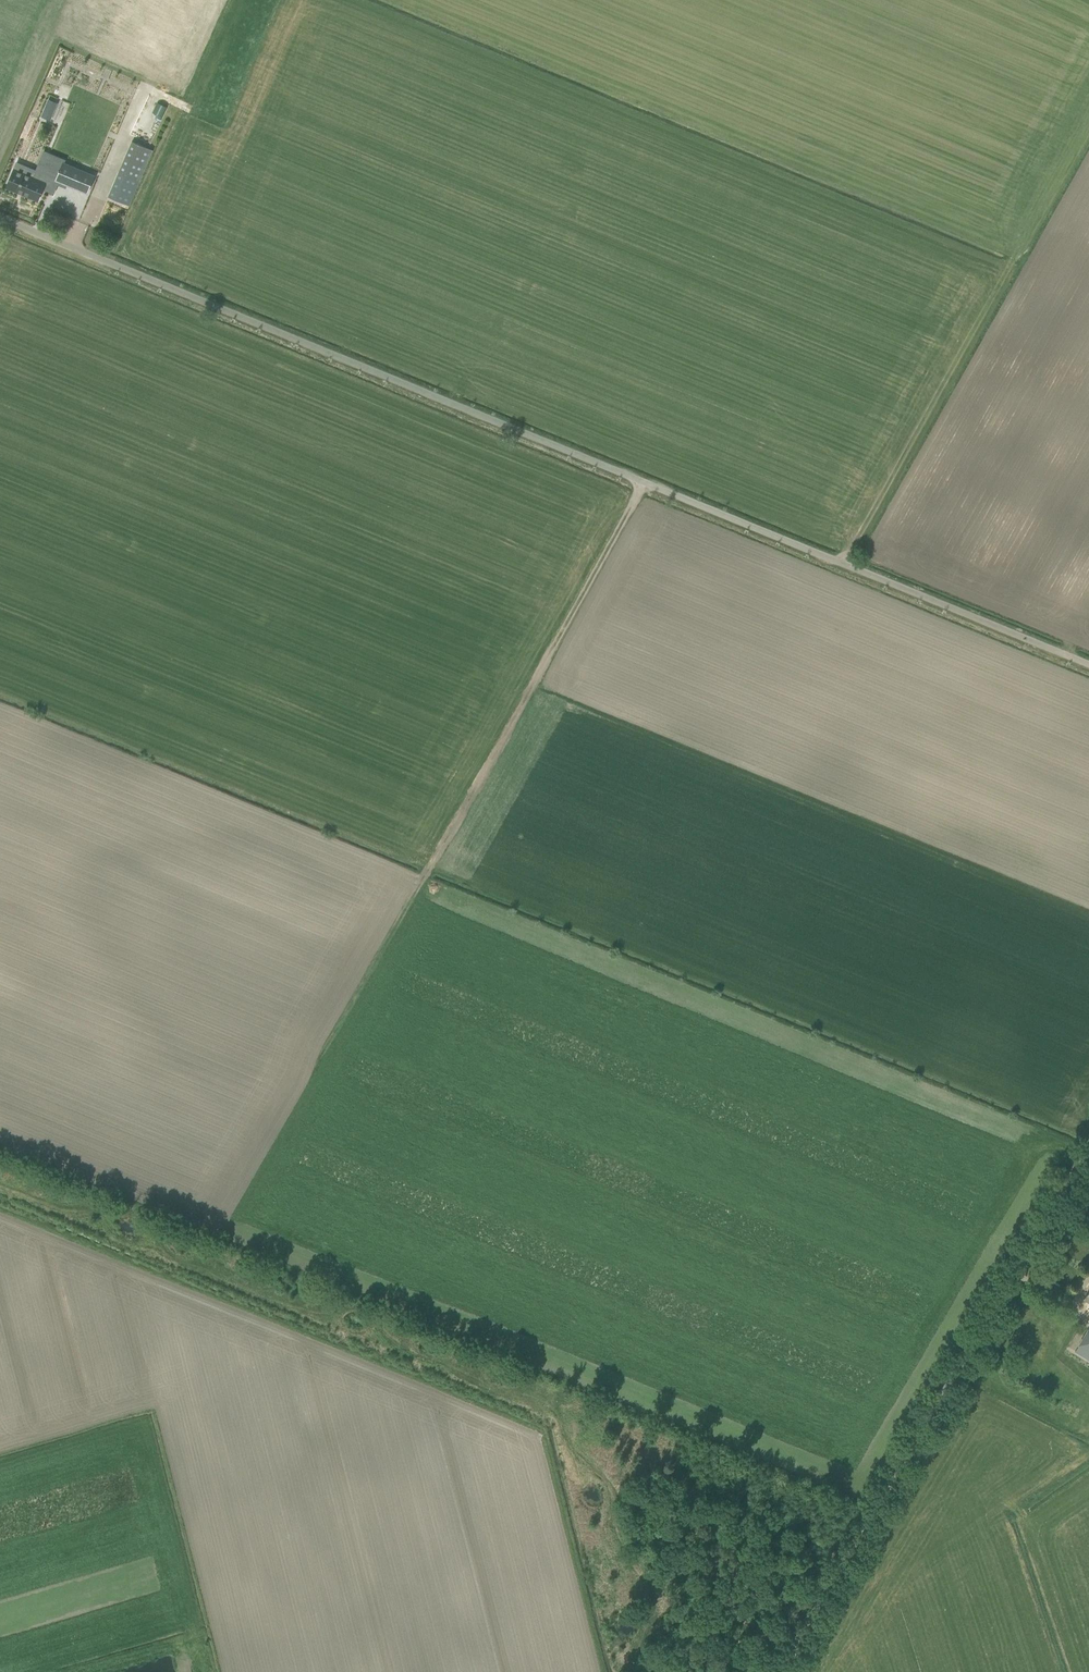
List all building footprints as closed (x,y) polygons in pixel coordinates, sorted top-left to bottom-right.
[(48,99),(42,113),(51,117),(57,103),(48,99)] [(131,142),(107,195),(128,204),(153,152),(131,142)] [(14,169),(6,187),(38,200),(45,184),(53,188),(57,180),(87,193),(95,176),(63,163),(59,171),(44,165),(39,178),(33,176),(33,177),(31,176),(32,173),(23,169),(22,173),(14,169)] [(1084,1356),(1088,1359),(1088,1329),(1076,1351),(1084,1356)]
